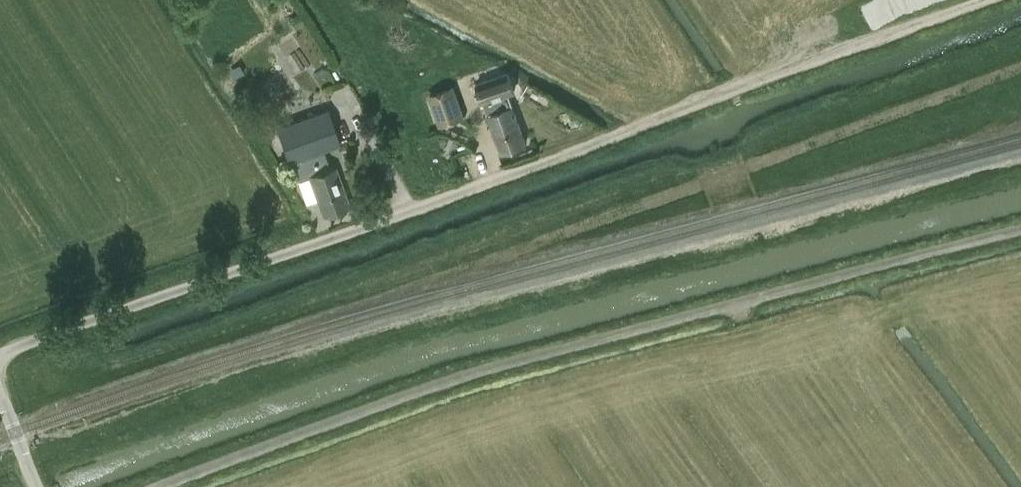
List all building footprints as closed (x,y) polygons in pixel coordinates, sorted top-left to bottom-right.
[(244,72),(238,64),(231,69),(237,77),(244,72)] [(428,95),(440,125),(466,115),(454,85),(428,95)] [(509,90),(484,99),(502,151),(526,142),(509,90)] [(288,162),(324,149),(341,143),(328,108),(276,126),(288,162)] [(323,150),(292,161),(299,179),(309,175),(323,214),(349,205),(335,166),(330,168),(323,150)]
